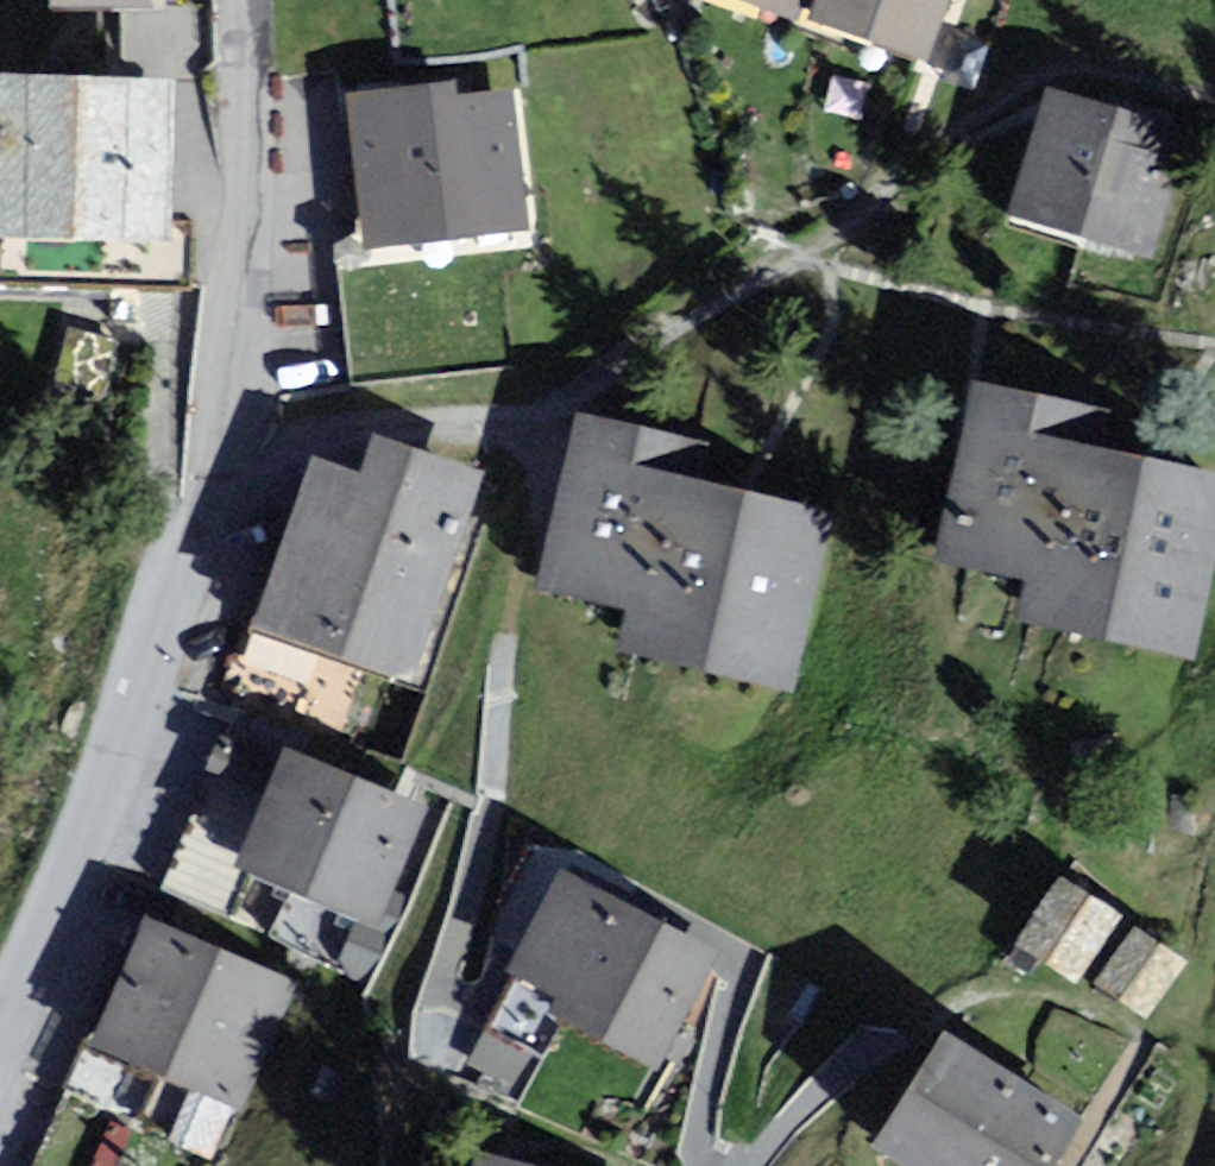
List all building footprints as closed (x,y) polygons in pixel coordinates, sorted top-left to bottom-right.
[(820,15),(917,47),(932,0),(825,0),(820,15)] [(0,90),(0,221),(120,227),(126,96),(0,90)] [(500,92),(344,110),(360,253),(517,234),(500,92)] [(1189,139),(1047,94),(1010,209),(1152,254),(1189,139)] [(1210,476),(981,416),(939,572),(1168,632),(1210,476)] [(251,629),(409,680),(478,469),(373,432),(360,470),(308,454),(251,629)] [(818,511),(583,451),(542,609),(778,670),(818,511)] [(393,822),(290,779),(257,858),(360,901),(393,822)] [(680,961),(568,893),(515,980),(628,1048),(680,961)] [(1099,914),(1060,893),(1032,946),(1071,967),(1099,914)] [(280,992),(144,937),(99,1049),(234,1104),(280,992)] [(1162,958),(1135,941),(1107,985),(1134,1002),(1162,958)] [(949,1050),(892,1146),(926,1165),(1039,1165),(1066,1120),(949,1050)]
